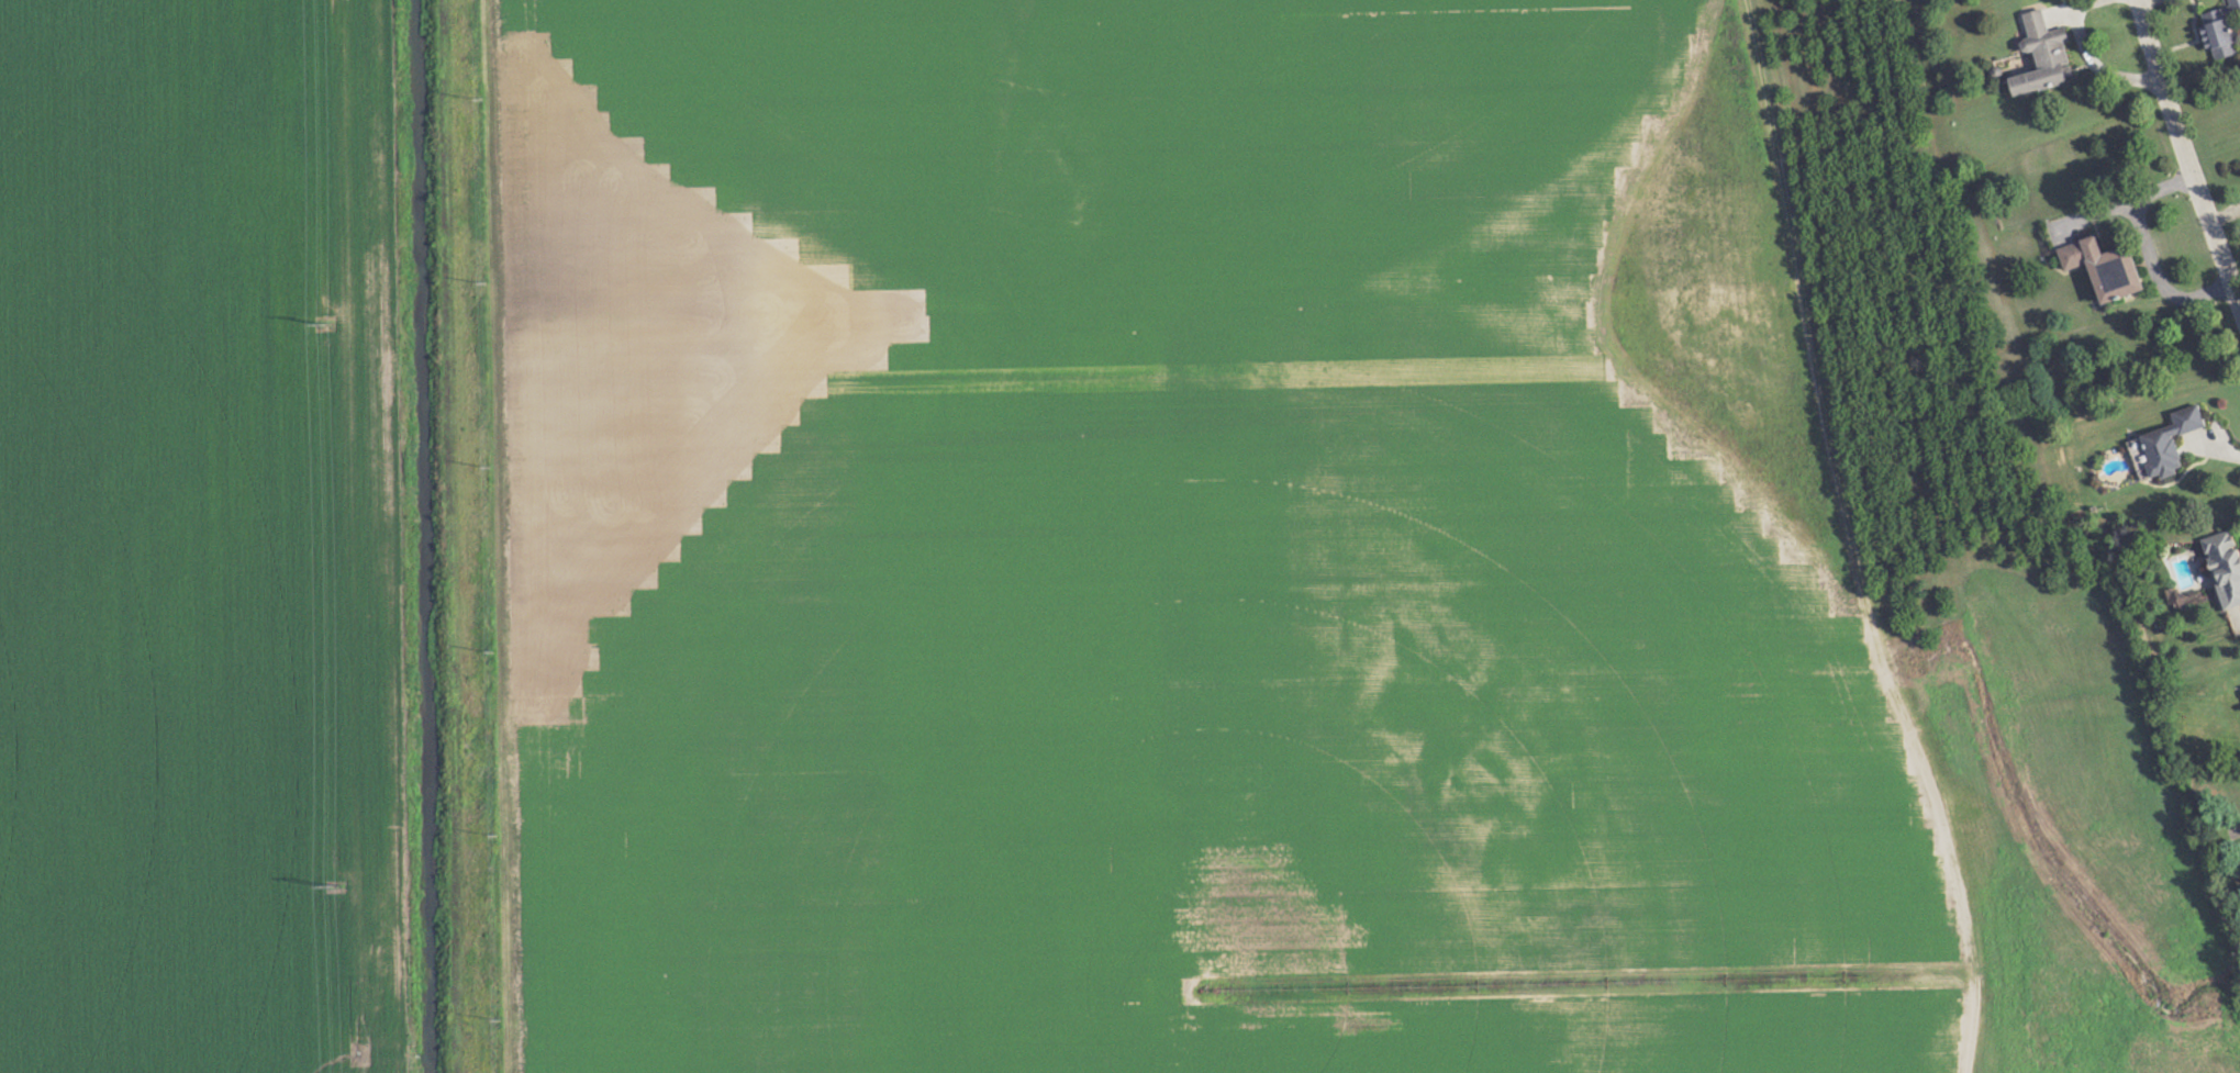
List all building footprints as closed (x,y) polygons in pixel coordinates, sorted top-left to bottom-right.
[(2239,51),(2239,31),(2235,12),(2239,10),(2239,0),(2232,0),(2233,3),(2203,13),(2217,58),(2239,51)] [(2021,93),(2079,78),(2069,41),(2074,40),(2071,24),(2053,29),(2048,7),(2028,11),(2035,35),(2025,38),(2028,52),(2039,48),(2043,68),(2016,76),(2021,93)] [(2151,289),(2137,244),(2109,252),(2104,233),(2063,246),(2070,268),(2096,260),(2108,302),(2151,289)] [(2180,432),(2210,423),(2204,400),(2175,407),(2178,422),(2144,432),(2155,476),(2188,467),(2180,432)] [(2227,604),(2239,601),(2239,536),(2238,528),(2211,534),(2227,604)]
